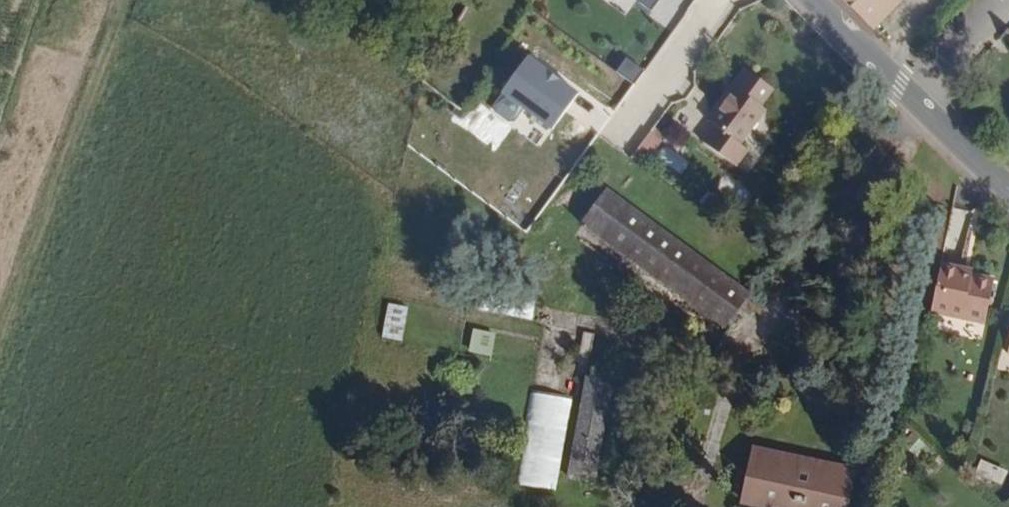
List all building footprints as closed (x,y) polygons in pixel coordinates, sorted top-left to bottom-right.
[(627,8),(633,0),(616,0),(627,8)] [(656,11),(664,0),(642,0),(656,11)] [(884,17),(900,0),(866,0),(884,17)] [(558,126),(581,87),(526,55),(504,95),(558,126)] [(742,141),(763,112),(758,109),(775,86),(747,65),(730,88),(733,90),(712,119),(717,122),(704,140),(737,164),(749,146),(742,141)] [(662,137),(651,129),(642,141),(653,148),(662,137)] [(632,154),(643,162),(653,148),(642,141),(632,154)] [(728,325),(753,289),(612,189),(587,225),(728,325)] [(932,313),(989,323),(997,282),(965,276),(966,270),(942,266),(932,313)] [(564,458),(596,464),(609,388),(577,383),(564,458)] [(515,493),(549,498),(565,400),(533,395),(515,493)] [(814,506),(860,506),(867,460),(768,443),(759,498),(814,506)]
